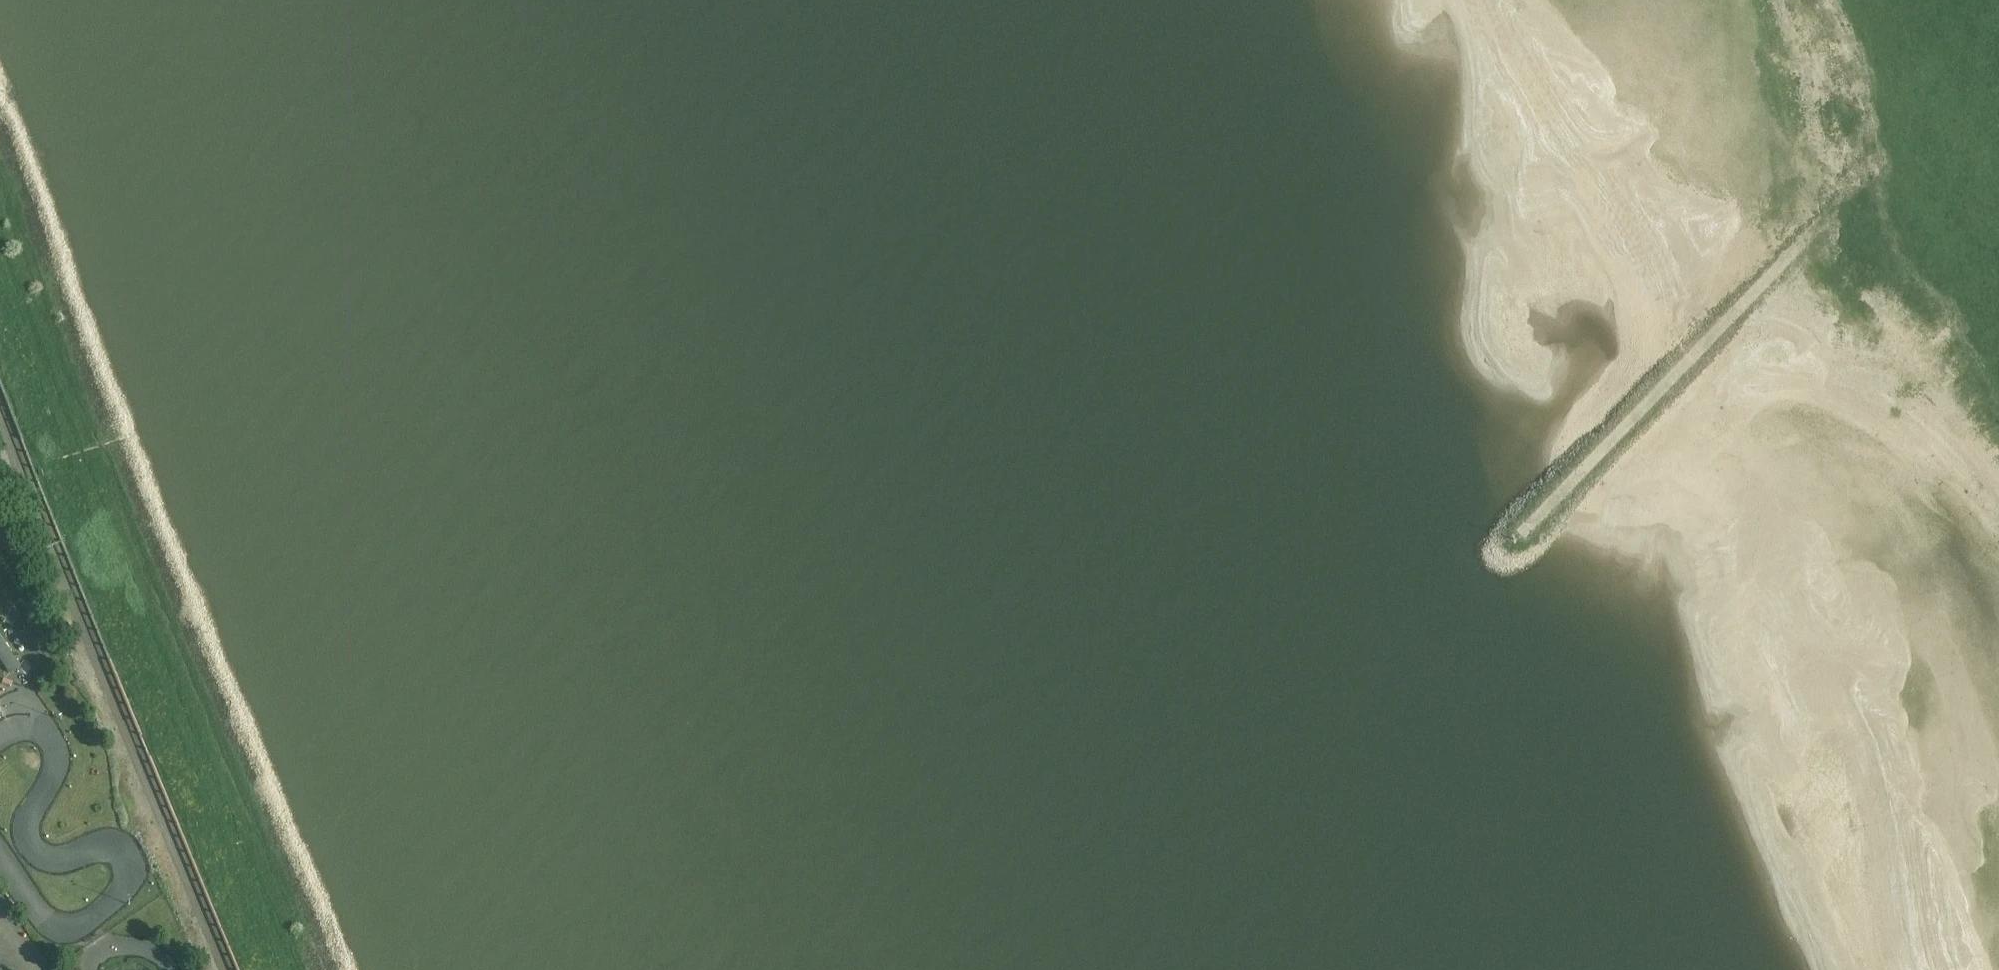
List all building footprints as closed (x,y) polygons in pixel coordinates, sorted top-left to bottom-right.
[(0,636),(0,660),(10,675),(21,668),(0,636)]
